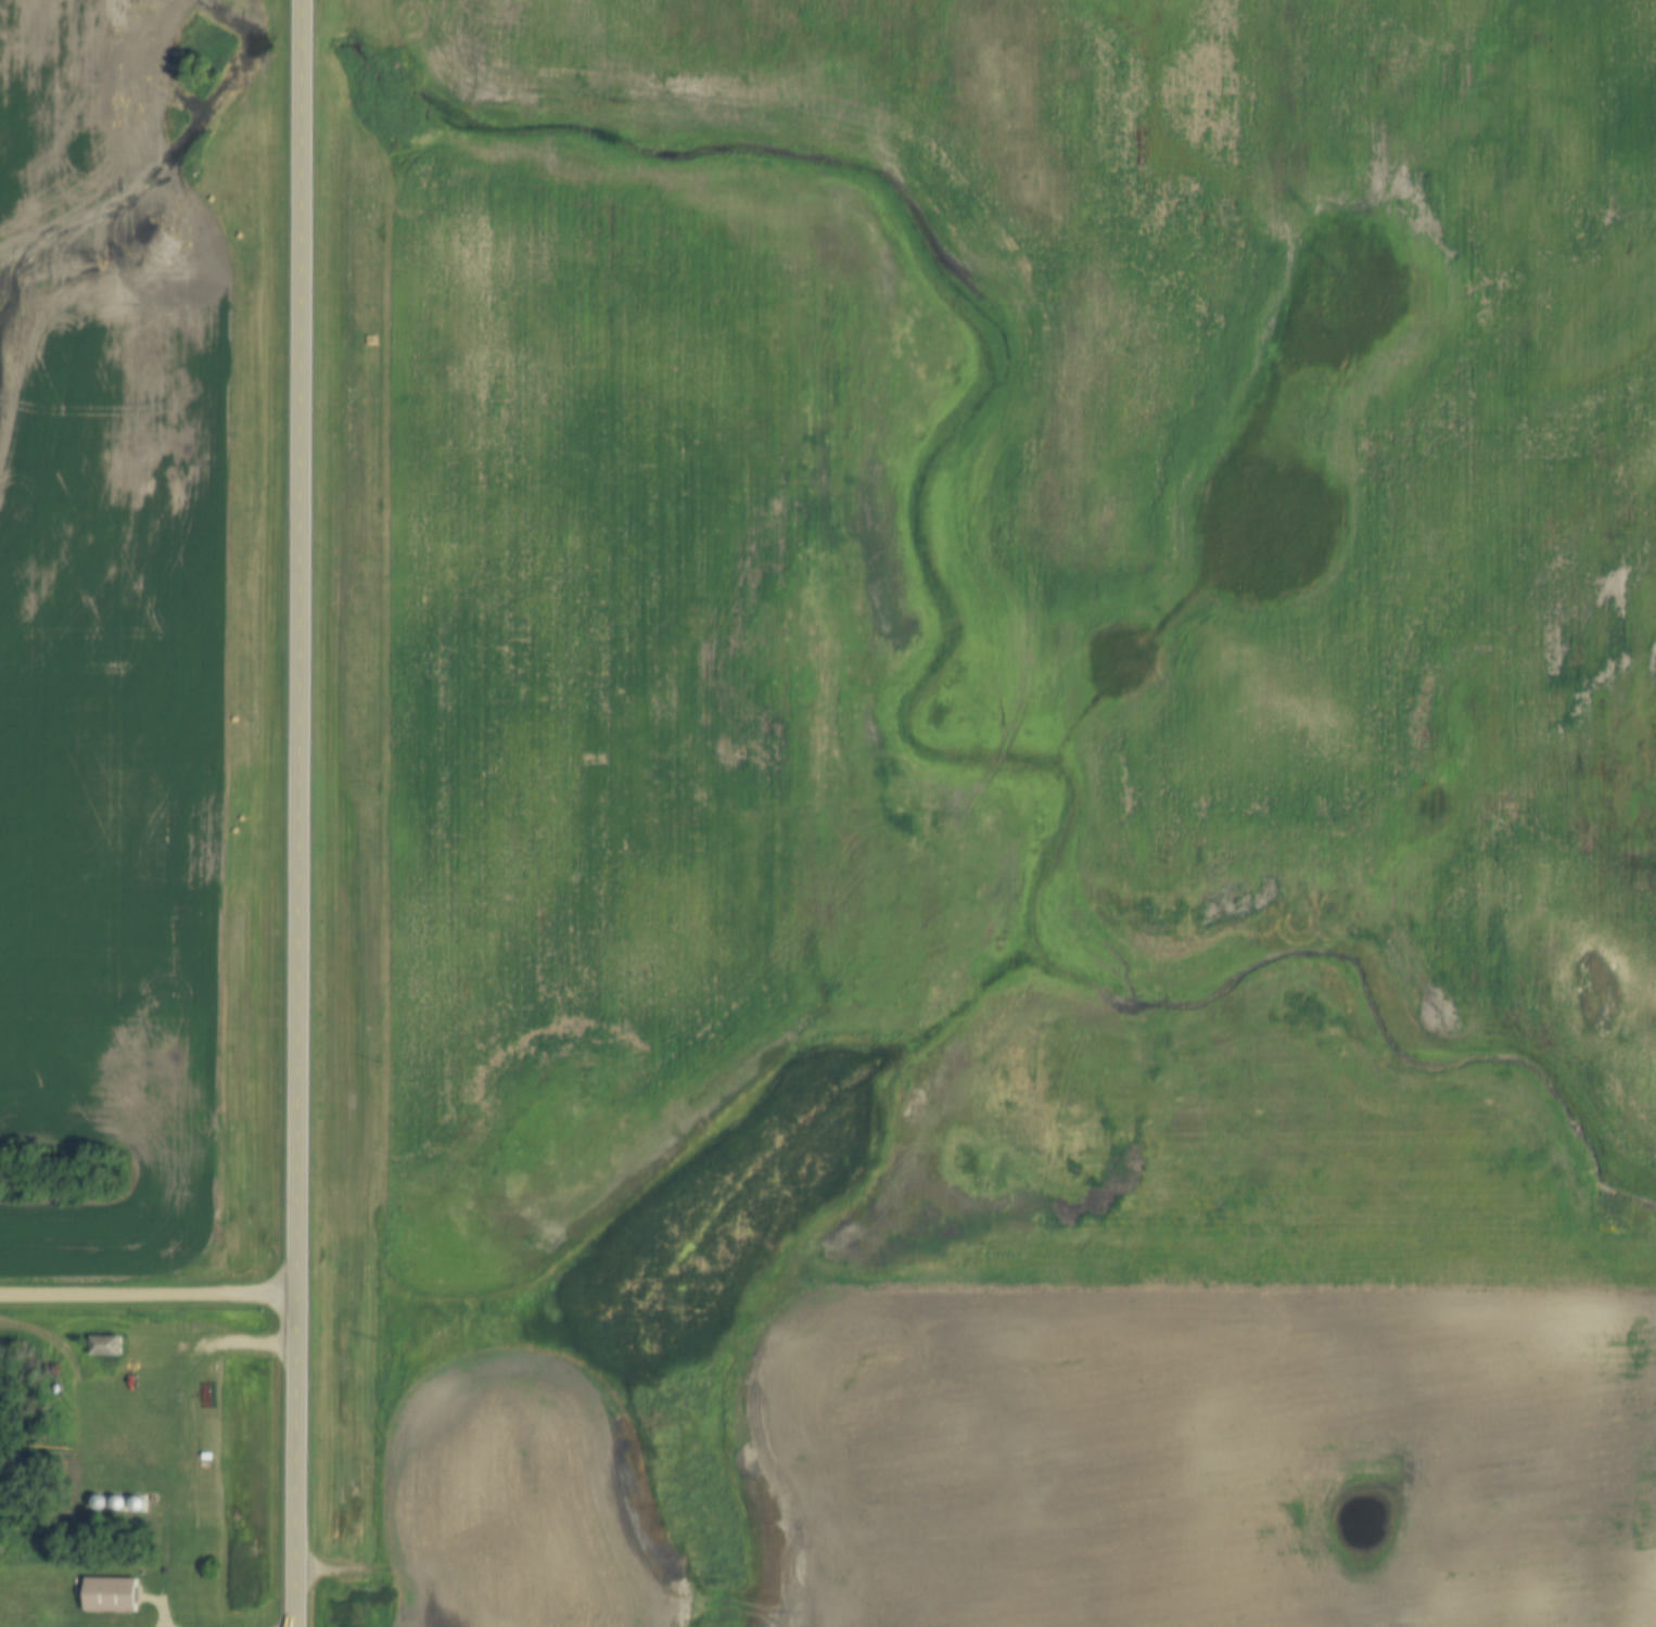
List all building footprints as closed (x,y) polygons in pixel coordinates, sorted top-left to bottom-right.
[(90,1356),(119,1356),(119,1338),(90,1338),(90,1356)] [(135,1577),(82,1577),(82,1612),(135,1612),(135,1577)]
